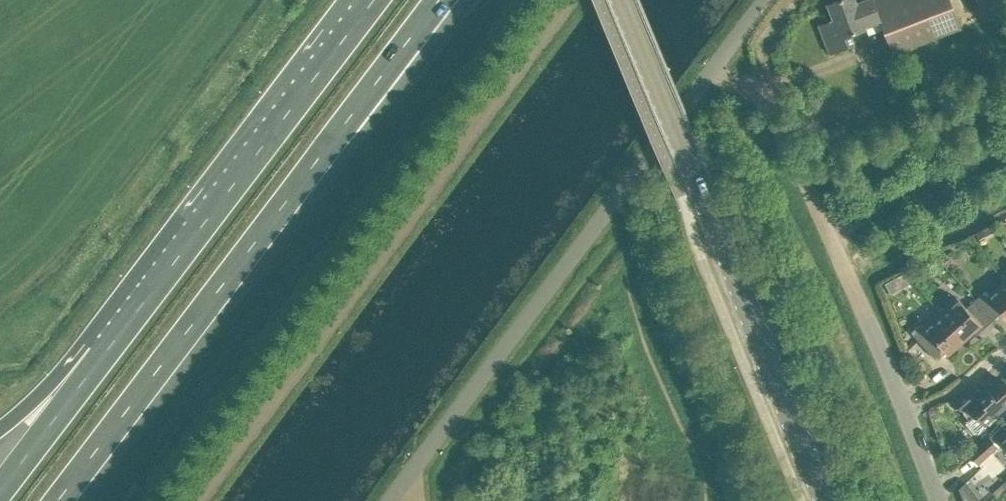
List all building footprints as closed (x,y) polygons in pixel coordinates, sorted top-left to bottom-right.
[(830,52),(848,45),(844,35),(866,27),(864,21),(879,16),(893,52),(961,26),(951,0),(870,0),(858,5),(856,0),(835,0),(828,3),(835,18),(819,24),(830,52)] [(983,17),(1005,9),(1005,0),(976,0),(983,17)] [(903,273),(885,283),(891,293),(908,284),(903,273)] [(975,298),(993,318),(1003,310),(1005,313),(1005,281),(1004,279),(989,293),(985,289),(975,298)] [(956,296),(940,311),(964,338),(973,330),(976,334),(993,318),(975,298),(966,307),(956,296)] [(964,338),(940,311),(924,325),(921,322),(911,331),(934,357),(935,357),(936,358),(938,358),(939,357),(946,350),(948,353),(964,338)] [(1005,405),(1005,382),(1004,382),(1002,384),(998,379),(983,393),(975,384),(954,402),(970,419),(966,423),(974,432),(978,432),(985,426),(984,425),(1005,405)] [(969,454),(977,463),(999,445),(991,436),(969,454)] [(994,455),(989,459),(995,466),(1000,462),(1005,468),(1005,444),(994,455)] [(966,482),(959,488),(960,492),(963,498),(972,489),(966,482)]
